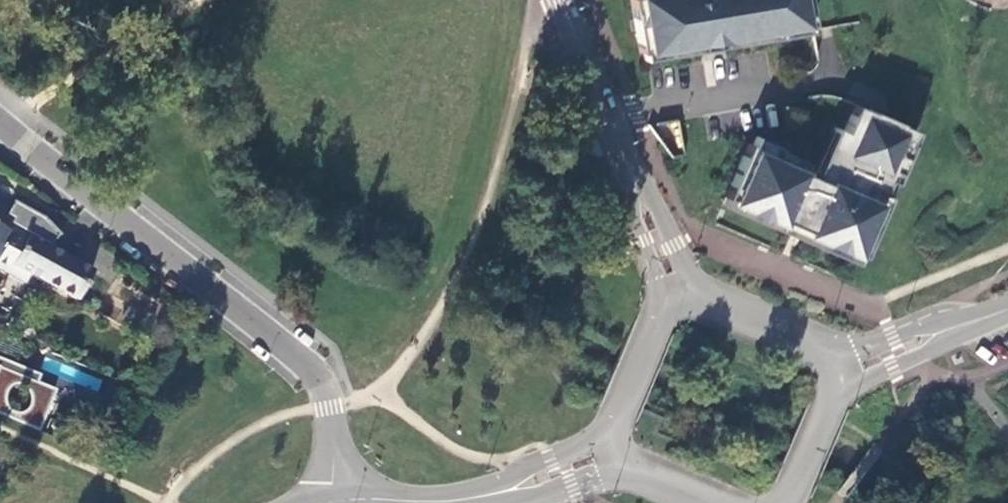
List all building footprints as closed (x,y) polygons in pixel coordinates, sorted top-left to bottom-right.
[(640,53),(658,50),(659,57),(701,50),(700,44),(706,43),(708,43),(711,41),(713,38),(722,37),(724,46),(784,36),(783,28),(812,23),(808,0),(631,0),(640,53)] [(750,142),(726,196),(753,208),(750,216),(777,229),(781,219),(807,231),(803,240),(830,252),(834,244),(861,256),(916,130),(899,123),(900,122),(872,109),(871,110),(857,104),(825,175),(805,166),(808,162),(779,149),(777,154),(750,142)] [(24,284),(29,275),(77,301),(92,272),(49,249),(54,240),(14,217),(16,213),(0,204),(0,271),(24,284)] [(38,435),(56,391),(37,383),(40,376),(0,360),(0,418),(38,435)]
